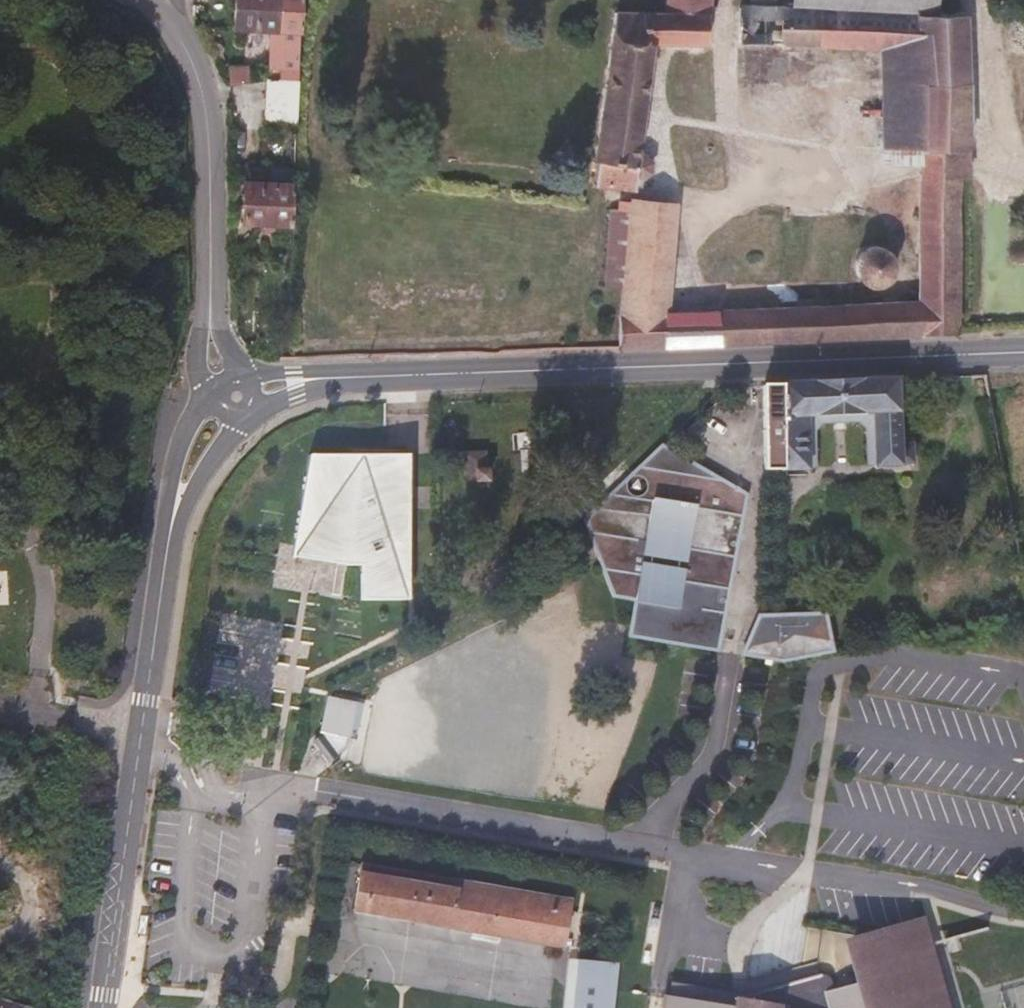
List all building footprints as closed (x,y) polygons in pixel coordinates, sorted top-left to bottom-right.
[(303,0),(237,0),(235,30),(302,33),(303,0)] [(668,12),(617,12),(605,96),(594,183),(632,187),(634,175),(641,175),(640,184),(646,184),(646,176),(644,176),(649,173),(650,161),(645,156),(637,155),(651,43),(715,43),(715,12),(708,12),(709,0),(669,0),(668,12)] [(962,181),(969,177),(965,15),(939,14),(853,13),(853,4),(822,2),(821,13),(792,12),(775,11),(775,0),(751,0),(750,11),(740,11),(738,44),(835,45),(884,47),(885,162),(923,163),(921,300),(669,315),(677,202),(620,198),(618,210),(611,211),(606,285),(622,287),(619,349),(961,334),(962,181)] [(939,0),(793,0),(792,12),(821,13),(822,2),(853,4),(853,13),(939,14),(939,0)] [(298,83),(299,57),(280,56),(279,82),(298,83)] [(298,83),(279,82),(268,82),(266,130),(295,132),(298,83)] [(290,225),(292,187),(246,183),(244,223),(262,224),(262,235),(272,234),(273,224),(290,225)] [(861,249),(860,267),(876,268),(877,250),(861,249)] [(897,445),(890,381),(772,386),(772,389),(755,390),(758,429),(762,477),(810,472),(805,419),(868,414),(874,467),(911,464),(909,444),(897,445)] [(492,467),(490,448),(473,450),(474,468),(492,467)] [(730,540),(732,532),(736,520),(741,508),(748,495),(722,481),(702,477),(705,470),(667,448),(629,483),(603,504),(577,524),(589,545),(615,586),(621,597),(649,598),(643,632),(644,634),(707,645),(729,649),(732,650),(730,644),(728,635),(726,626),(724,614),(723,600),(723,586),(724,574),(726,562),(727,555),(729,547),(730,540)] [(311,454),(297,538),(294,556),(336,563),(333,594),(342,594),(347,564),(362,565),(362,600),(412,600),(413,454),(311,454)] [(494,480),(492,467),(474,468),(470,469),(471,482),(494,480)] [(845,650),(841,615),(773,615),(754,653),(778,658),(793,661),(809,658),(845,650)] [(328,698),(322,733),(355,739),(362,704),(328,698)] [(581,909),(371,870),(361,913),(573,954),(581,909)] [(923,957),(915,931),(842,953),(851,979),(923,957)] [(923,957),(851,979),(856,995),(832,1003),(827,991),(823,988),(820,988),(815,988),(749,1007),(939,1007),(923,957)] [(584,999),(589,968),(578,967),(573,1007),(583,1007),(584,999)] [(632,973),(589,968),(584,999),(583,1007),(627,1007),(632,973)] [(0,996),(0,1007),(34,1007),(0,996)] [(667,997),(665,1007),(737,1007),(667,997)]
